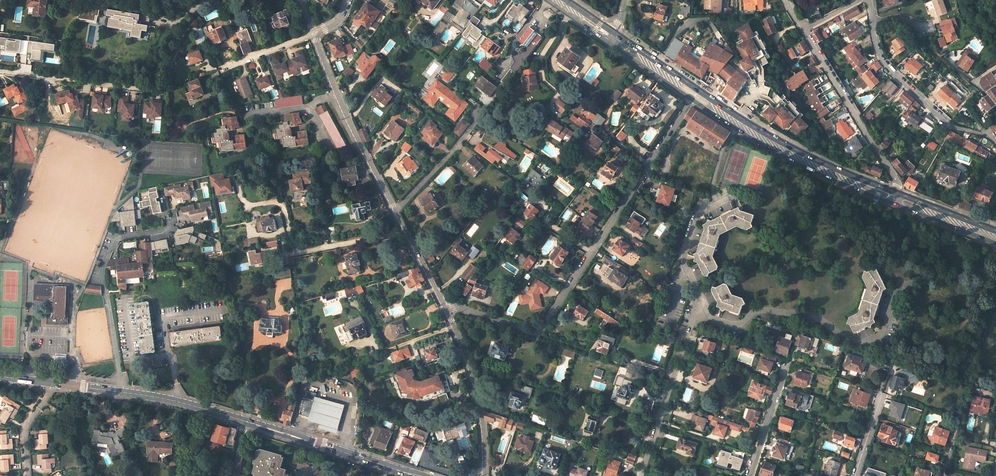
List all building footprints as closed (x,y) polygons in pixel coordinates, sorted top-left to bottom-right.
[(29,6),(35,7),(34,16),(45,17),(48,0),(29,0),(29,6)] [(370,0),(369,0),(363,8),(363,9),(364,10),(362,12),(368,16),(374,8),(375,4),(370,0)] [(439,0),(420,0),(432,9),(439,0)] [(470,21),(466,19),(469,14),(473,17),(474,16),(478,10),(471,5),(472,4),(466,0),(456,0),(452,5),(459,11),(455,17),(447,11),(441,18),(449,24),(450,24),(461,32),(465,27),(470,21)] [(705,4),(708,4),(707,9),(713,10),(713,14),(720,15),(722,0),(705,0),(705,4)] [(749,7),(749,9),(756,8),(763,8),(763,4),(763,0),(744,0),(745,8),(749,7)] [(938,15),(947,12),(942,0),(935,0),(932,1),(938,15)] [(517,7),(514,5),(506,15),(513,20),(512,21),(516,24),(518,21),(523,24),(527,19),(525,17),(526,15),(527,15),(531,10),(524,5),(523,6),(520,4),(517,7)] [(659,4),(655,18),(664,21),(667,6),(659,4)] [(100,8),(86,5),(76,19),(85,20),(86,14),(96,16),(98,16),(100,8)] [(856,6),(842,14),(846,20),(860,13),(856,6)] [(377,16),(380,12),(374,8),(368,16),(380,24),(385,17),(382,15),(380,18),(377,16)] [(129,13),(108,9),(107,15),(112,16),(111,26),(132,29),(131,36),(141,38),(142,30),(147,31),(148,25),(139,24),(137,23),(138,20),(139,16),(129,14),(129,13)] [(285,12),(273,16),(275,21),(273,22),(273,23),(272,23),(274,28),(275,28),(278,27),(278,29),(285,26),(285,28),(286,29),(287,29),(290,27),(289,24),(290,24),(288,18),(290,17),(291,16),(289,11),(288,12),(288,11),(287,11),(285,12)] [(359,13),(355,19),(362,24),(368,16),(362,12),(361,13),(360,13),(359,13)] [(261,16),(254,18),(257,25),(264,23),(261,16)] [(362,24),(368,28),(370,26),(375,30),(380,24),(368,16),(362,24)] [(476,49),(485,37),(480,34),(482,32),(475,27),(480,21),(474,16),(473,17),(470,21),(465,27),(467,28),(462,35),(466,39),(468,36),(475,41),(471,45),(476,49)] [(441,18),(428,36),(436,41),(445,28),(446,29),(449,24),(441,18)] [(769,36),(776,32),(771,18),(764,21),(766,26),(764,27),(769,36)] [(940,22),(948,42),(953,40),(951,35),(956,33),(951,18),(940,22)] [(849,36),(851,40),(855,38),(861,34),(862,34),(855,22),(844,28),(846,32),(848,31),(851,35),(849,36)] [(200,27),(205,38),(210,36),(213,44),(219,42),(227,39),(223,28),(213,32),(214,34),(211,35),(206,24),(200,27)] [(438,42),(450,24),(449,24),(446,29),(445,28),(436,41),(438,42)] [(762,67),(768,63),(765,57),(767,55),(765,50),(766,49),(761,40),(760,41),(757,36),(755,37),(750,29),(749,30),(746,25),(737,30),(744,43),(737,46),(744,60),(740,62),(746,73),(756,68),(753,63),(758,60),(762,67)] [(534,31),(535,30),(530,26),(517,43),(520,46),(524,45),(534,31)] [(199,43),(205,40),(201,30),(194,32),(199,43)] [(251,39),(248,30),(241,32),(241,35),(238,36),(239,39),(245,55),(252,52),(249,43),(251,42),(250,39),(251,39)] [(537,34),(534,31),(524,45),(527,47),(531,42),(537,34)] [(819,34),(816,31),(811,34),(818,44),(828,38),(824,31),(819,34)] [(536,46),(543,37),(538,33),(537,34),(531,42),(536,46)] [(494,56),(499,48),(491,43),(493,40),(493,39),(491,37),(490,37),(484,45),(482,47),(494,56)] [(893,47),(896,54),(904,50),(903,47),(906,45),(901,37),(892,41),(894,46),(893,47)] [(0,38),(0,46),(7,47),(6,51),(7,51),(17,53),(17,52),(20,52),(22,40),(0,38)] [(346,45),(343,38),(340,40),(340,39),(330,43),(333,50),(342,47),(342,46),(346,45)] [(692,48),(676,38),(665,56),(674,63),(675,61),(702,78),(704,75),(708,77),(710,75),(705,73),(707,70),(716,73),(733,87),(724,97),(731,102),(746,81),(727,63),(732,56),(711,42),(701,61),(690,55),(691,53),(690,52),(692,48)] [(364,45),(359,39),(355,43),(361,49),(364,45)] [(24,41),(22,40),(20,52),(17,52),(17,53),(7,51),(7,52),(27,54),(23,53),(24,41)] [(55,45),(29,41),(27,52),(32,53),(32,54),(32,60),(41,61),(42,50),(54,51),(55,45)] [(810,51),(804,41),(796,46),(796,47),(793,49),(797,57),(801,54),(801,55),(810,51)] [(527,48),(528,49),(532,51),(536,46),(531,42),(527,47),(527,48)] [(856,47),(852,43),(844,47),(859,67),(856,69),(861,75),(867,70),(863,65),(865,62),(854,48),(856,47)] [(336,58),(350,52),(347,45),(342,47),(333,50),(336,58)] [(506,85),(532,51),(528,49),(527,48),(527,51),(513,57),(516,62),(501,81),(506,85)] [(559,61),(575,73),(579,68),(574,64),(579,58),(568,49),(559,61)] [(42,50),(41,61),(32,60),(31,61),(43,62),(44,51),(54,53),(54,51),(42,50)] [(957,64),(967,71),(974,61),(977,57),(966,50),(957,64)] [(309,69),(302,51),(296,53),(298,58),(280,65),(278,60),(272,62),(278,79),(283,76),(282,74),(288,71),(289,74),(293,72),(293,73),(294,76),(299,74),(297,69),(302,67),(304,71),(309,69)] [(189,56),(193,64),(203,60),(200,52),(189,56)] [(366,78),(376,66),(377,67),(382,61),(376,56),(373,56),(371,58),(369,61),(365,58),(367,55),(364,52),(357,61),(360,64),(358,67),(362,70),(364,72),(362,75),(366,78)] [(492,66),(483,60),(479,66),(487,72),(492,66)] [(910,60),(904,67),(911,73),(912,71),(915,74),(922,67),(914,60),(912,62),(910,60)] [(871,66),(876,72),(882,67),(878,61),(871,66)] [(458,74),(445,64),(445,65),(437,74),(442,78),(443,76),(449,80),(448,82),(450,84),(458,74)] [(351,72),(346,68),(341,75),(347,79),(351,72)] [(531,91),(539,89),(539,85),(537,84),(535,69),(524,71),(525,77),(523,78),(524,84),(525,89),(530,88),(531,91)] [(862,77),(861,75),(853,81),(857,86),(860,84),(863,89),(868,85),(872,89),(879,82),(870,71),(862,77)] [(807,79),(803,72),(794,77),(786,82),(791,90),(799,86),(798,85),(807,79)] [(993,76),(990,73),(980,80),(979,84),(986,94),(994,88),(995,87),(995,74),(993,76)] [(260,89),(274,84),(271,75),(267,76),(266,77),(257,80),(260,89)] [(241,91),(245,99),(253,96),(246,77),(236,81),(239,90),(241,90),(241,91)] [(490,96),(496,87),(483,77),(476,85),(490,96)] [(818,78),(807,85),(805,88),(807,89),(805,94),(807,96),(815,91),(813,88),(814,87),(821,83),(818,78)] [(187,94),(189,100),(204,94),(202,87),(202,86),(200,80),(191,83),(193,89),(191,90),(192,92),(187,94)] [(430,91),(424,100),(433,107),(440,98),(446,89),(436,81),(432,86),(435,89),(433,93),(430,91)] [(885,91),(891,97),(898,88),(890,81),(883,90),(885,91)] [(27,99),(22,88),(19,90),(17,87),(15,88),(14,84),(3,90),(7,98),(14,94),(18,103),(20,102),(21,105),(12,110),(15,116),(30,108),(25,99),(27,99)] [(521,84),(523,92),(531,91),(530,88),(525,89),(524,84),(521,84)] [(639,103),(646,94),(634,85),(627,94),(639,103)] [(385,106),(392,96),(379,87),(373,96),(381,101),(380,103),(380,105),(381,106),(382,106),(383,107),(385,106)] [(944,87),(937,95),(946,103),(948,101),(955,108),(961,102),(959,101),(961,98),(957,94),(955,96),(944,87)] [(824,92),(821,88),(816,90),(815,91),(807,96),(808,96),(810,98),(807,100),(810,105),(813,104),(818,100),(816,97),(817,97),(824,92)] [(995,105),(995,91),(994,88),(986,94),(995,105)] [(463,108),(465,104),(461,101),(461,102),(458,99),(455,96),(455,95),(450,91),(449,92),(446,89),(440,98),(442,99),(441,101),(445,104),(446,102),(450,105),(450,104),(452,105),(446,114),(454,121),(459,115),(460,115),(464,109),(463,108)] [(615,100),(621,93),(617,90),(611,97),(615,100)] [(68,101),(71,111),(77,110),(76,118),(81,119),(84,100),(79,99),(78,100),(77,96),(73,97),(73,95),(72,94),(71,95),(69,91),(55,95),(58,104),(68,101)] [(98,108),(102,109),(102,106),(103,106),(109,107),(111,97),(106,96),(104,95),(104,93),(94,92),(92,107),(98,108)] [(899,100),(903,102),(904,101),(910,105),(914,100),(905,92),(900,97),(901,98),(899,100)] [(657,103),(660,100),(654,95),(654,96),(650,93),(646,99),(648,101),(645,104),(646,105),(641,112),(647,116),(649,114),(653,117),(655,115),(657,117),(661,111),(658,109),(659,107),(659,104),(657,103)] [(130,104),(127,104),(127,102),(128,96),(120,95),(118,110),(123,111),(122,116),(128,117),(133,117),(134,105),(130,104)] [(276,99),(277,108),(304,104),(302,95),(276,99)] [(796,138),(806,129),(802,124),(803,123),(799,120),(802,117),(795,111),(796,110),(783,95),(780,98),(777,95),(771,101),(778,108),(773,112),(768,106),(760,113),(767,120),(768,119),(770,121),(772,119),(782,130),(786,126),(788,129),(796,138)] [(828,100),(825,96),(819,100),(818,100),(813,104),(814,106),(812,108),(816,113),(823,109),(821,105),(822,104),(828,100)] [(570,106),(561,98),(559,101),(560,109),(565,114),(570,106)] [(827,106),(832,114),(840,108),(837,105),(842,102),(839,98),(827,106)] [(985,99),(980,102),(987,111),(992,108),(985,99)] [(163,101),(153,100),(153,102),(151,102),(146,102),(145,113),(148,113),(152,113),(152,115),(155,116),(162,116),(163,101)] [(948,101),(946,103),(953,110),(955,108),(948,101)] [(916,102),(907,113),(905,112),(903,115),(902,117),(916,126),(921,119),(914,114),(920,106),(916,102)] [(324,105),(316,109),(339,152),(349,150),(324,105)] [(686,115),(693,119),(690,123),(687,127),(720,149),(731,133),(692,107),(686,115)] [(818,119),(829,112),(826,107),(824,108),(823,109),(816,113),(815,114),(818,119)] [(586,109),(578,120),(573,116),(570,119),(581,128),(583,125),(587,128),(591,123),(592,122),(596,117),(586,109)] [(871,110),(866,116),(870,119),(875,113),(871,110)] [(299,113),(287,116),(287,120),(288,119),(289,122),(284,123),(285,125),(280,126),(280,130),(277,130),(277,134),(278,134),(279,140),(284,139),(285,143),(284,144),(285,147),(291,146),(291,148),(298,146),(298,145),(305,144),(305,145),(309,144),(307,131),(299,132),(300,138),(300,139),(297,140),(297,138),(297,137),(293,137),(292,127),(298,126),(298,124),(303,124),(302,120),(301,120),(299,113)] [(592,122),(599,127),(605,119),(598,114),(596,117),(592,122)] [(237,116),(224,117),(225,122),(226,121),(226,124),(221,125),(222,128),(217,128),(218,132),(214,132),(215,137),(216,137),(217,143),(222,142),(223,146),(222,147),(222,151),(228,150),(228,151),(236,150),(236,149),(243,148),(243,149),(247,148),(245,135),(237,137),(238,142),(238,143),(235,144),(235,142),(234,140),(231,141),(229,130),(236,129),(235,127),(240,126),(239,122),(238,122),(237,116)] [(453,131),(459,136),(468,124),(462,119),(453,131)] [(568,130),(568,129),(564,127),(563,128),(559,126),(560,125),(552,120),(546,129),(553,134),(554,133),(563,139),(565,134),(571,138),(574,133),(568,130)] [(837,128),(844,140),(853,134),(845,122),(844,123),(842,120),(836,124),(838,127),(837,128)] [(396,141),(404,129),(394,121),(384,134),(389,137),(390,136),(396,141)] [(436,142),(442,133),(441,133),(435,128),(437,125),(430,121),(426,128),(430,131),(425,136),(424,139),(431,144),(434,140),(436,142)] [(830,125),(828,121),(826,122),(821,125),(828,135),(833,132),(829,126),(830,125)] [(430,131),(426,128),(421,133),(425,136),(430,131)] [(369,139),(366,130),(359,133),(364,143),(370,140),(369,139)] [(624,140),(627,135),(622,131),(619,135),(624,140)] [(967,141),(950,131),(946,139),(962,148),(967,141)] [(596,149),(603,141),(593,134),(587,141),(589,143),(588,144),(596,149)] [(853,150),(850,152),(852,157),(862,153),(860,150),(864,149),(858,135),(848,139),(853,150)] [(499,162),(504,156),(507,159),(509,157),(515,160),(518,156),(505,146),(507,144),(500,139),(493,147),(495,148),(494,150),(491,148),(486,154),(483,151),(486,148),(480,143),(474,149),(493,163),(496,159),(499,162)] [(890,144),(885,141),(881,146),(886,151),(890,144)] [(978,147),(967,141),(962,148),(973,154),(978,147)] [(406,142),(401,148),(407,152),(412,146),(406,142)] [(932,142),(929,147),(934,150),(937,145),(932,142)] [(609,152),(615,156),(620,149),(615,145),(609,152)] [(986,157),(988,153),(990,149),(983,145),(981,149),(978,147),(973,154),(985,161),(986,157)] [(566,155),(561,152),(555,161),(559,164),(566,155)] [(405,176),(418,168),(414,161),(412,162),(409,156),(404,159),(405,160),(400,163),(404,169),(401,171),(405,176)] [(475,178),(486,167),(473,156),(465,165),(469,169),(468,170),(475,178)] [(897,159),(892,163),(903,176),(908,172),(911,175),(915,168),(909,162),(905,165),(907,166),(905,168),(903,167),(897,159)] [(610,179),(618,169),(609,163),(602,174),(610,179)] [(943,165),(938,178),(955,185),(961,172),(943,165)] [(872,169),(866,166),(864,171),(880,177),(883,170),(873,166),(872,169)] [(358,180),(356,167),(342,169),(344,183),(345,182),(346,187),(349,186),(356,185),(355,180),(358,180)] [(539,189),(547,180),(534,169),(526,179),(539,189)] [(313,182),(311,171),(294,174),(295,180),(290,181),(293,192),(304,190),(303,184),(313,182)] [(217,194),(231,191),(229,179),(223,180),(222,173),(208,175),(210,184),(215,183),(217,194)] [(914,191),(918,183),(909,178),(905,186),(914,191)] [(180,184),(168,186),(170,194),(175,193),(176,198),(182,196),(183,199),(191,197),(189,190),(194,189),(192,181),(187,182),(188,186),(181,187),(180,184)] [(0,182),(0,190),(2,190),(8,190),(8,182),(2,182),(0,182)] [(976,192),(973,197),(977,198),(977,199),(989,203),(993,193),(988,191),(990,187),(983,184),(982,188),(981,188),(981,189),(979,188),(977,192),(976,192)] [(669,206),(675,189),(663,185),(657,202),(669,206)] [(150,199),(140,202),(141,209),(145,208),(145,207),(152,205),(154,214),(162,212),(159,201),(157,201),(156,198),(159,197),(156,187),(148,189),(150,199)] [(429,212),(442,205),(432,191),(419,198),(429,212)] [(115,213),(111,222),(122,221),(124,220),(124,222),(123,222),(124,228),(136,226),(135,220),(134,220),(134,219),(136,218),(142,217),(141,210),(134,211),(131,197),(123,206),(124,207),(125,211),(119,212),(118,210),(115,213)] [(193,204),(181,206),(183,213),(184,213),(192,217),(193,221),(201,219),(203,216),(208,214),(208,212),(213,211),(210,200),(200,202),(201,208),(195,210),(193,204)] [(371,209),(370,202),(354,206),(355,212),(357,212),(358,220),(365,219),(364,213),(367,213),(366,210),(371,209)] [(972,205),(966,203),(964,210),(969,212),(972,205)] [(532,219),(539,210),(531,204),(528,209),(527,208),(526,210),(524,213),(532,219)] [(592,225),(598,217),(595,215),(598,211),(591,207),(583,220),(591,225),(592,225)] [(748,230),(754,228),(753,224),(756,216),(737,210),(705,225),(706,228),(695,261),(699,262),(705,275),(709,276),(710,273),(719,268),(714,256),(721,235),(738,227),(748,230)] [(280,228),(276,214),(256,219),(260,233),(280,228)] [(635,232),(640,235),(645,227),(641,224),(641,223),(640,222),(637,221),(639,218),(634,215),(626,227),(635,232)] [(579,216),(573,225),(578,228),(579,227),(587,231),(591,225),(583,220),(579,216)] [(523,228),(526,224),(517,218),(515,222),(523,228)] [(180,229),(178,228),(175,233),(177,244),(189,241),(189,240),(195,243),(197,239),(202,242),(206,234),(200,231),(197,237),(192,235),(194,229),(193,225),(180,229)] [(338,241),(334,225),(329,227),(332,242),(338,241)] [(513,244),(520,234),(513,228),(511,231),(508,230),(504,236),(513,244)] [(448,250),(462,261),(468,252),(464,249),(465,248),(463,246),(462,247),(459,245),(463,240),(459,237),(448,250)] [(613,249),(623,255),(629,246),(629,245),(631,242),(622,237),(620,240),(620,239),(613,249)] [(639,247),(642,244),(633,238),(631,242),(639,247)] [(168,239),(152,242),(152,243),(152,250),(162,248),(162,252),(170,251),(168,239)] [(151,272),(150,263),(148,263),(147,257),(153,257),(152,250),(152,243),(144,244),(145,252),(138,252),(139,264),(125,265),(125,260),(120,260),(109,261),(107,267),(117,266),(118,271),(117,271),(117,273),(118,272),(120,288),(127,287),(126,278),(144,277),(144,272),(151,272)] [(560,264),(568,253),(559,247),(551,258),(560,264)] [(251,265),(267,262),(265,252),(257,253),(256,250),(249,251),(251,265)] [(358,261),(357,254),(346,256),(349,273),(360,271),(359,265),(358,261)] [(523,264),(521,266),(528,270),(537,258),(534,255),(534,256),(532,254),(531,256),(530,255),(523,264)] [(613,264),(617,267),(619,264),(605,255),(603,259),(605,260),(603,262),(608,265),(609,264),(612,265),(613,264)] [(478,270),(471,265),(462,276),(469,281),(472,277),(474,275),(478,270)] [(272,271),(274,280),(291,276),(290,266),(283,268),(272,271)] [(609,278),(622,286),(628,277),(623,274),(623,273),(622,272),(621,273),(619,271),(619,270),(619,269),(617,268),(616,269),(615,269),(614,271),(608,267),(604,273),(610,277),(609,278)] [(410,287),(425,280),(419,268),(398,274),(397,273),(395,274),(397,278),(399,278),(399,279),(406,276),(406,275),(411,273),(413,277),(411,277),(412,279),(407,281),(410,287)] [(851,325),(855,333),(876,322),(874,318),(884,290),(887,289),(877,268),(868,272),(865,271),(863,277),(868,287),(860,312),(850,317),(847,324),(851,325)] [(461,291),(466,295),(472,287),(469,285),(471,282),(476,284),(477,278),(475,278),(472,277),(469,281),(461,291)] [(548,288),(535,279),(526,293),(527,295),(523,296),(523,291),(518,292),(520,305),(528,303),(530,310),(541,308),(538,295),(540,293),(543,295),(548,288)] [(717,307),(740,314),(743,305),(746,303),(744,300),(734,297),(726,282),(717,287),(713,286),(712,290),(718,303),(717,307)] [(48,324),(68,325),(68,284),(35,283),(34,301),(49,302),(48,324)] [(484,299),(488,287),(477,284),(473,295),(484,299)] [(88,286),(85,294),(104,296),(102,288),(88,286)] [(156,351),(157,350),(150,302),(149,300),(137,302),(136,304),(143,351),(145,353),(156,351)] [(574,314),(583,320),(588,311),(580,306),(581,305),(576,302),(575,302),(570,309),(575,313),(574,314)] [(597,308),(594,313),(604,319),(606,314),(597,308)] [(598,327),(603,329),(608,320),(610,321),(612,318),(606,314),(604,319),(598,327)] [(273,331),(281,332),(282,325),(278,325),(279,317),(269,316),(269,319),(261,319),(261,323),(260,323),(260,331),(268,331),(273,331)] [(408,334),(402,319),(390,324),(396,339),(408,334)] [(365,323),(363,320),(345,328),(346,332),(350,341),(355,338),(355,339),(367,333),(363,324),(365,323)] [(174,346),(223,340),(224,338),(222,327),(221,325),(172,332),(171,334),(173,345),(174,346)] [(809,350),(813,339),(802,336),(803,333),(797,331),(793,343),(799,345),(798,347),(809,350)] [(613,345),(615,339),(602,335),(600,341),(601,341),(598,351),(607,354),(610,344),(613,345)] [(703,349),(713,352),(716,343),(714,343),(716,339),(709,336),(708,341),(706,340),(703,349)] [(787,352),(791,341),(779,337),(775,350),(781,352),(781,350),(787,352)] [(508,351),(509,347),(496,342),(494,347),(492,351),(493,351),(492,356),(505,360),(506,355),(507,356),(508,351)] [(441,357),(436,346),(424,350),(428,362),(441,357)] [(393,362),(411,355),(408,347),(390,353),(393,362)] [(563,350),(562,354),(574,358),(576,351),(562,347),(561,350),(563,350)] [(454,348),(450,350),(454,360),(458,358),(454,348)] [(760,358),(756,368),(770,372),(773,363),(774,363),(776,358),(763,353),(761,359),(760,358)] [(862,373),(866,361),(849,355),(845,367),(862,373)] [(707,381),(712,369),(698,364),(694,377),(707,381)] [(358,365),(350,368),(353,377),(361,374),(358,365)] [(407,370),(393,375),(396,381),(397,381),(402,393),(403,393),(404,396),(425,400),(431,398),(430,395),(445,390),(446,392),(451,391),(447,380),(441,382),(439,375),(422,381),(415,380),(413,375),(415,375),(412,369),(407,371),(407,370)] [(631,378),(633,372),(627,370),(625,376),(631,378)] [(806,386),(810,372),(804,370),(803,374),(798,372),(794,383),(806,386)] [(896,375),(904,378),(915,382),(917,378),(919,379),(920,377),(915,375),(912,374),(902,370),(900,374),(897,373),(896,375)] [(527,379),(514,375),(512,379),(526,384),(527,379)] [(901,388),(904,378),(896,375),(894,375),(890,388),(896,390),(897,387),(901,388)] [(617,396),(629,400),(632,392),(634,392),(635,388),(631,386),(632,382),(624,379),(622,386),(621,386),(620,390),(619,390),(617,396)] [(773,389),(752,382),(748,395),(761,399),(764,391),(771,393),(773,389)] [(522,402),(524,397),(530,398),(533,389),(521,385),(520,388),(515,386),(513,392),(514,392),(513,393),(512,392),(510,398),(511,398),(512,399),(511,402),(510,406),(518,409),(520,405),(521,405),(522,402)] [(786,404),(796,407),(798,408),(799,406),(803,407),(807,404),(810,395),(793,389),(791,393),(790,392),(788,396),(787,400),(786,404)] [(865,406),(869,394),(853,389),(849,401),(865,406)] [(7,410),(4,408),(0,415),(0,425),(1,425),(1,423),(6,424),(11,417),(14,419),(20,411),(19,410),(21,407),(5,396),(2,401),(10,406),(7,410)] [(981,398),(973,396),(970,411),(977,413),(978,411),(980,411),(979,413),(987,415),(990,400),(983,398),(982,400),(981,399),(981,398)] [(316,400),(305,397),(300,414),(311,417),(316,400)] [(337,434),(345,405),(317,397),(316,400),(311,417),(309,421),(319,424),(318,428),(337,434)] [(296,402),(290,401),(288,410),(285,410),(283,417),(286,418),(284,424),(289,426),(296,402)] [(902,412),(904,405),(891,401),(890,406),(892,407),(891,410),(889,416),(902,420),(904,413),(902,412)] [(498,415),(500,408),(494,406),(492,413),(498,415)] [(498,415),(507,418),(509,413),(504,411),(503,414),(502,413),(503,409),(500,408),(498,415)] [(754,429),(760,412),(752,410),(749,409),(746,419),(749,419),(746,427),(754,429)] [(499,427),(510,431),(514,420),(507,418),(498,415),(485,411),(486,420),(494,423),(495,420),(501,422),(499,427)] [(705,431),(708,422),(709,419),(701,417),(696,415),(694,420),(699,422),(697,429),(705,431)] [(584,432),(593,435),(595,430),(594,429),(596,423),(597,424),(598,419),(589,416),(588,421),(586,427),(584,432)] [(727,427),(740,431),(742,425),(713,416),(711,424),(716,426),(714,434),(724,437),(727,427)] [(790,431),(794,421),(781,417),(779,421),(781,422),(781,424),(779,428),(790,431)] [(464,423),(463,420),(452,424),(455,434),(460,432),(461,437),(468,435),(466,428),(467,428),(465,423),(464,423)] [(237,429),(230,426),(230,428),(218,425),(213,440),(217,441),(216,443),(233,448),(236,440),(235,440),(238,431),(237,429)] [(882,425),(879,436),(884,437),(886,438),(885,441),(895,445),(895,444),(897,444),(898,440),(897,439),(897,438),(895,438),(897,431),(892,430),(892,428),(882,425)] [(127,435),(123,427),(115,430),(116,432),(113,434),(101,432),(101,431),(95,430),(93,442),(109,444),(113,456),(125,451),(122,443),(121,444),(119,441),(121,440),(120,438),(127,435)] [(392,432),(377,427),(370,444),(386,449),(392,432)] [(429,433),(417,428),(415,433),(424,437),(423,441),(426,442),(429,433)] [(949,436),(946,430),(939,428),(934,431),(929,429),(927,434),(931,443),(933,442),(940,444),(947,441),(949,436)] [(834,429),(831,436),(844,440),(843,443),(852,447),(855,439),(847,436),(848,434),(834,429)] [(13,439),(9,439),(9,434),(7,434),(7,431),(0,432),(0,445),(1,445),(2,450),(3,450),(14,449),(13,439)] [(47,431),(40,431),(40,434),(39,434),(39,440),(35,440),(35,450),(47,449),(47,444),(48,444),(47,431)] [(411,439),(404,437),(399,452),(404,454),(405,450),(410,452),(412,446),(413,446),(415,441),(412,440),(413,439),(411,438),(411,439)] [(520,450),(526,452),(526,450),(531,452),(534,441),(530,440),(530,439),(524,437),(524,438),(519,437),(516,447),(521,448),(520,450)] [(693,455),(697,443),(679,438),(676,447),(687,451),(686,453),(693,455)] [(570,439),(566,449),(572,452),(576,441),(570,439)] [(171,459),(172,444),(148,441),(146,460),(148,460),(147,468),(157,469),(158,461),(159,461),(160,458),(171,459)] [(425,448),(421,460),(430,464),(430,462),(438,465),(442,454),(438,452),(440,446),(432,443),(429,449),(425,448)] [(791,452),(793,447),(785,444),(784,446),(777,443),(775,447),(774,451),(773,455),(784,459),(784,458),(789,459),(791,452)] [(986,452),(966,448),(963,468),(973,470),(974,462),(973,460),(974,457),(978,458),(979,460),(984,461),(986,452)] [(286,469),(279,467),(283,455),(261,449),(253,475),(285,475),(286,469)] [(555,468),(560,454),(552,451),(552,452),(545,449),(543,457),(542,456),(541,461),(546,463),(546,461),(548,462),(547,465),(555,468)] [(724,451),(721,460),(719,459),(717,465),(725,467),(727,462),(728,463),(733,464),(732,468),(739,470),(742,459),(731,455),(731,453),(724,451)] [(937,462),(939,456),(928,453),(926,459),(937,462)] [(14,465),(14,455),(4,455),(2,456),(3,460),(1,461),(1,471),(10,470),(9,465),(14,465)] [(47,455),(37,456),(38,465),(42,465),(43,474),(52,473),(51,468),(54,468),(54,467),(54,464),(55,464),(55,458),(48,459),(47,455)] [(616,473),(620,463),(611,459),(608,467),(606,467),(603,475),(616,475),(616,473)] [(840,463),(839,463),(834,462),(830,460),(825,473),(821,472),(820,475),(836,475),(840,463)] [(775,466),(764,463),(761,473),(770,475),(772,475),(775,466)] [(588,470),(579,467),(578,469),(572,467),(569,475),(586,475),(588,470)] [(865,475),(885,475),(886,473),(868,467),(865,475)]
